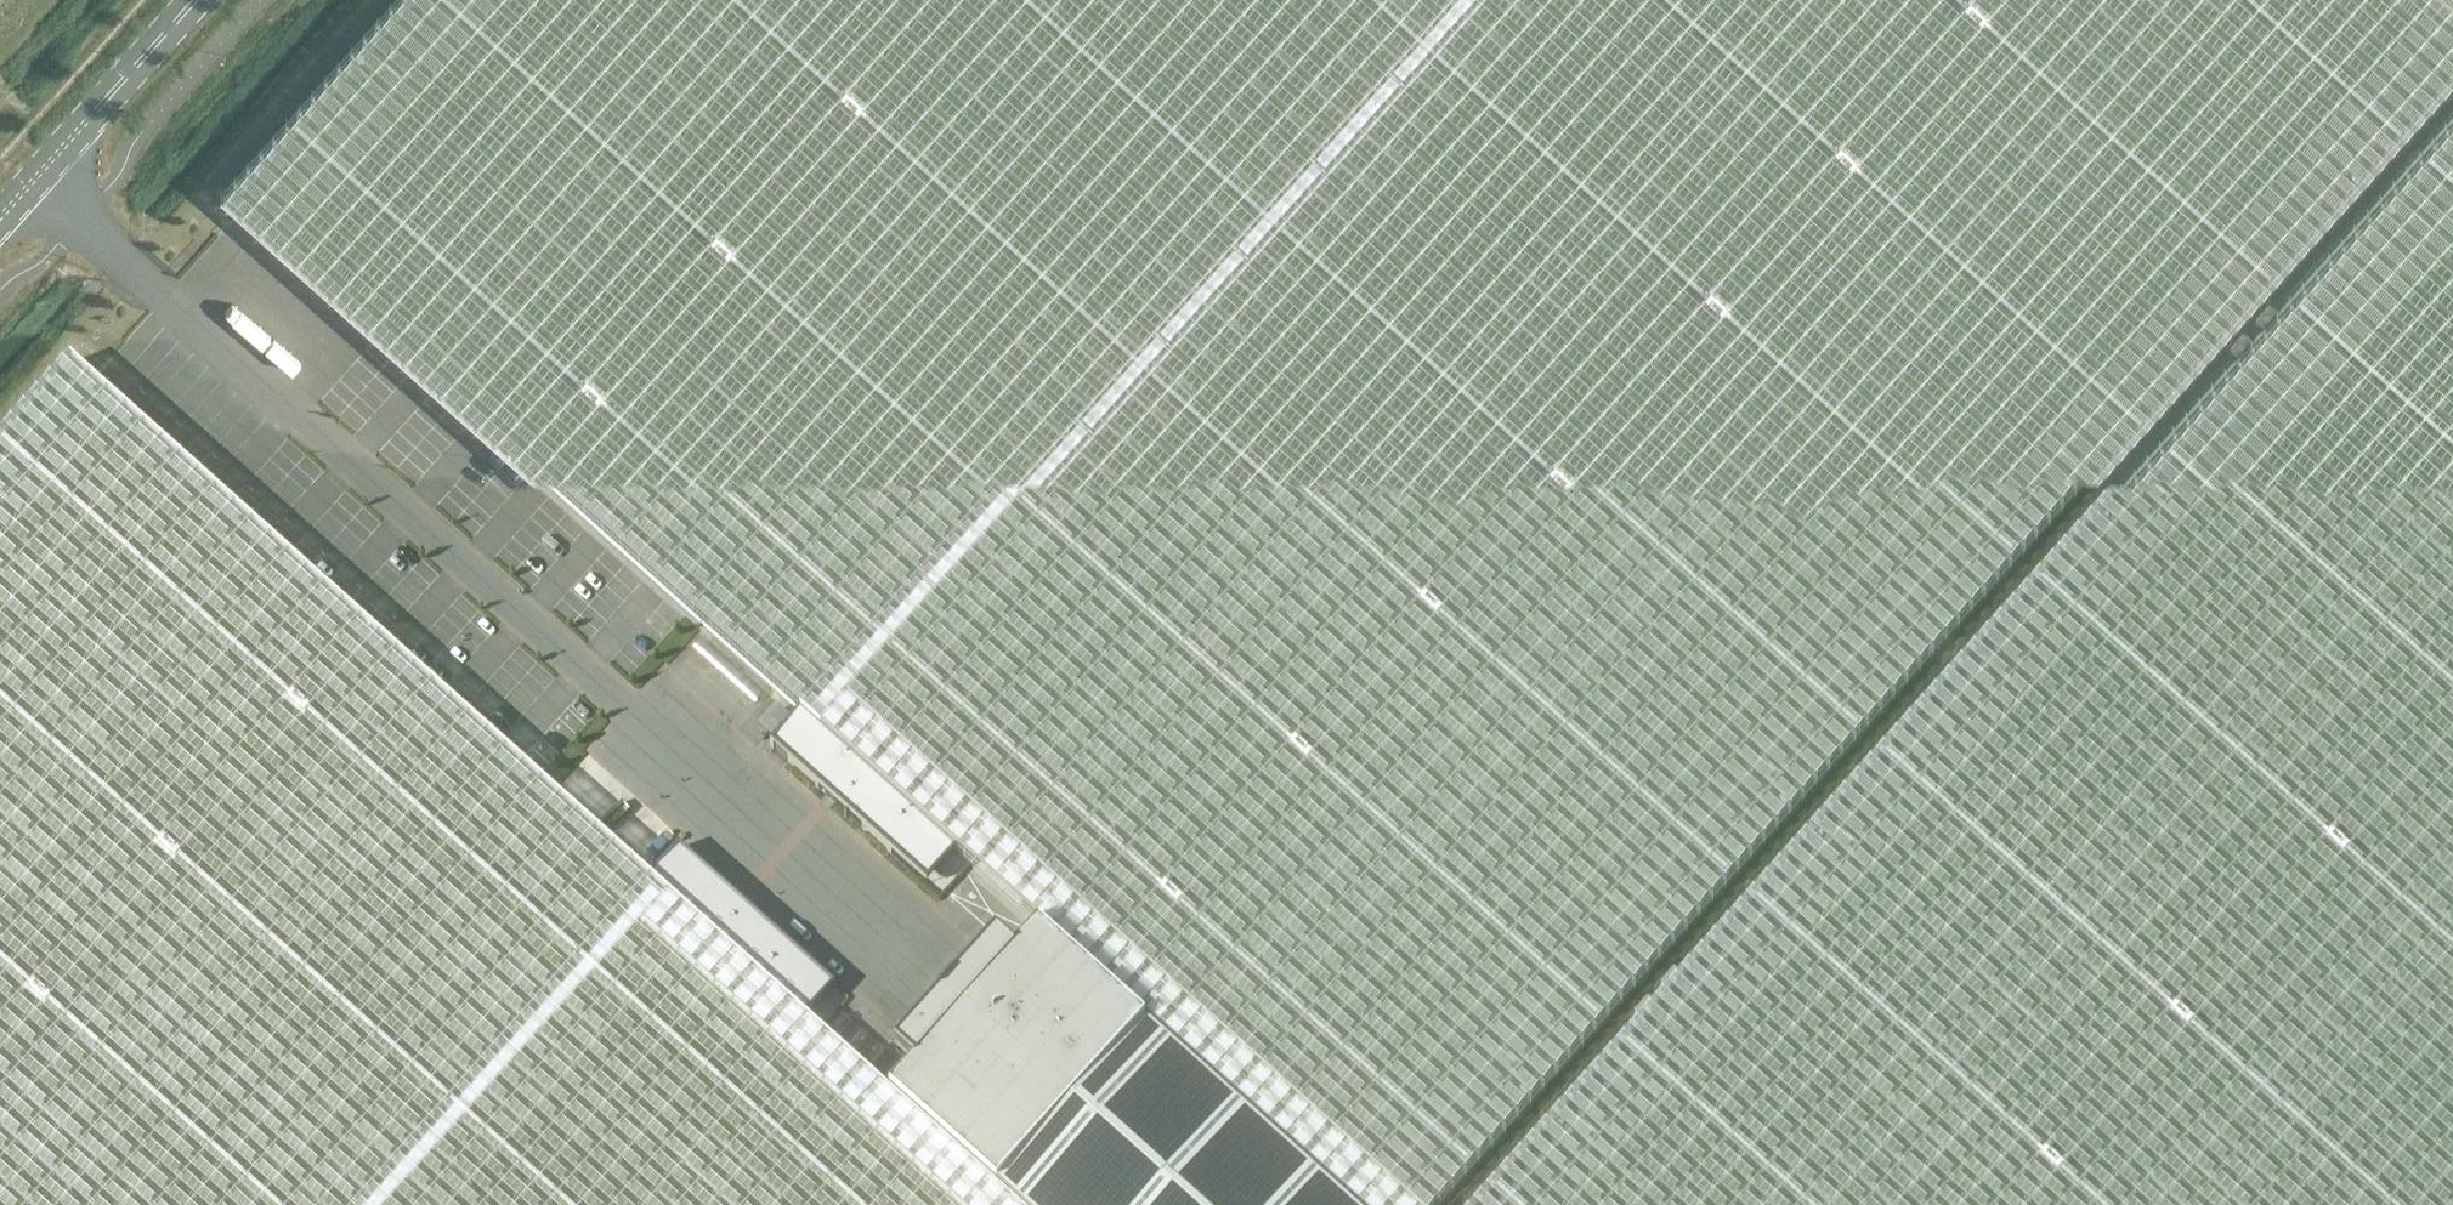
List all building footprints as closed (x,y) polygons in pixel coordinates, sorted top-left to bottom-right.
[(0,441),(0,1204),(1438,1204),(2217,336),(2452,73),(2452,0),(396,0),(222,193),(800,712),(771,745),(892,853),(914,872),(942,842),(955,854),(957,852),(1040,926),(1013,954),(996,939),(986,950),(979,958),(1086,1054),(1054,1090),(1021,1126),(914,1030),(907,1039),(898,1049),(915,1064),(905,1075),(889,1093),(806,1019),(793,1008),(823,975),(757,916),(679,847),(650,880),(72,362),(0,441)] [(1476,1204),(2452,1204),(2452,118),(1476,1204)]
